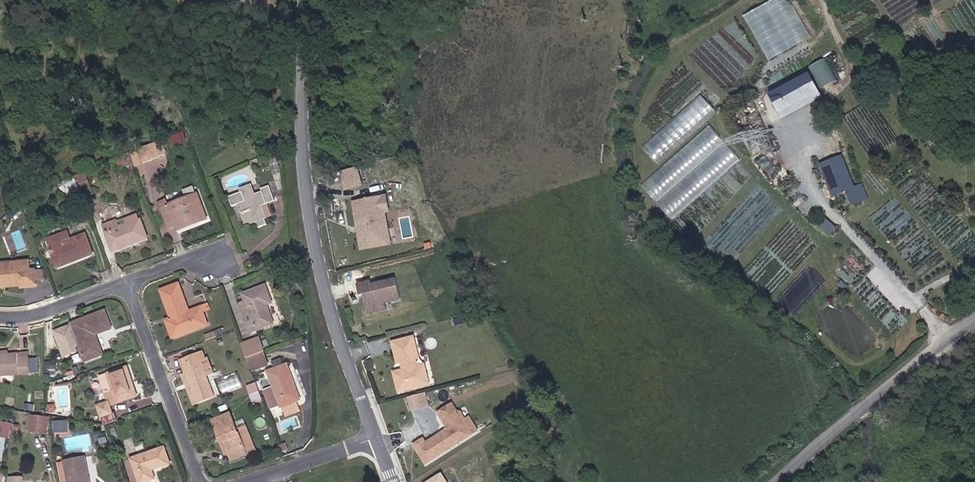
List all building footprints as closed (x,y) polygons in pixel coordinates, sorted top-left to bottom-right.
[(825,57),(807,68),(819,93),(839,82),(825,57)] [(808,73),(768,95),(782,120),(822,98),(819,93),(808,73)] [(701,94),(640,146),(657,166),(716,113),(701,94)] [(844,113),(836,116),(843,135),(824,142),(836,173),(849,168),(854,184),(868,179),(863,164),(856,167),(844,135),(851,132),(844,113)] [(722,143),(708,126),(644,184),(658,203),(722,143)] [(122,170),(168,153),(163,140),(117,157),(122,170)] [(722,143),(658,203),(673,221),(737,161),(722,143)] [(356,181),(350,163),(334,168),(340,186),(356,181)] [(89,172),(60,182),(65,196),(82,190),(84,197),(96,193),(89,172)] [(187,194),(198,191),(196,185),(185,189),(187,194)] [(245,194),(232,198),(236,206),(241,205),(249,226),(261,222),(263,228),(271,224),(265,206),(278,202),(272,188),(265,190),(266,193),(260,195),(255,185),(243,189),(245,194)] [(170,200),(160,203),(171,233),(215,221),(204,193),(172,204),(170,200)] [(380,238),(376,211),(380,210),(385,209),(382,193),(348,199),(350,215),(355,214),(360,241),(380,238)] [(356,247),(386,242),(380,210),(376,211),(380,238),(360,241),(355,214),(350,215),(356,247)] [(136,212),(100,226),(110,252),(146,239),(136,212)] [(67,231),(45,239),(56,268),(92,256),(85,234),(70,239),(67,231)] [(0,263),(0,291),(35,289),(34,270),(29,270),(28,261),(0,263)] [(382,294),(397,288),(390,268),(372,275),(373,278),(368,280),(365,274),(352,279),(356,290),(360,289),(367,307),(375,303),(378,296),(382,294)] [(184,283),(163,289),(173,318),(168,320),(175,341),(216,326),(208,306),(194,311),(184,283)] [(271,285),(245,293),(248,302),(243,304),(253,334),(279,325),(272,306),(278,304),(271,285)] [(375,303),(384,300),(382,294),(378,296),(375,303)] [(103,309),(67,323),(82,362),(101,355),(94,337),(111,330),(103,309)] [(425,380),(422,367),(414,369),(407,364),(407,362),(405,356),(415,353),(410,333),(389,338),(394,358),(398,358),(399,365),(390,368),(395,387),(425,380)] [(262,338),(246,344),(256,373),(274,366),(262,338)] [(206,352),(183,360),(188,374),(185,375),(196,405),(222,397),(213,375),(216,374),(206,352)] [(30,375),(30,374),(37,373),(37,359),(29,360),(28,354),(0,355),(0,377),(30,375)] [(422,367),(420,359),(407,362),(407,364),(414,369),(422,367)] [(292,363),(271,372),(284,409),(306,402),(292,363)] [(115,372),(104,376),(111,401),(99,405),(103,417),(117,414),(114,407),(143,397),(133,365),(128,367),(129,371),(116,375),(115,372)] [(259,384),(251,386),(256,404),(266,402),(259,384)] [(424,400),(420,387),(413,389),(417,402),(424,400)] [(417,402),(413,389),(404,392),(408,405),(417,402)] [(528,395),(524,389),(517,392),(521,399),(528,395)] [(420,460),(466,432),(457,417),(459,414),(456,409),(452,409),(447,401),(433,409),(442,423),(444,424),(441,429),(440,428),(420,439),(418,435),(408,441),(420,460)] [(235,413),(216,421),(234,463),(261,451),(250,425),(243,428),(235,413)] [(473,428),(464,413),(457,417),(466,432),(473,428)] [(53,418),(34,415),(32,432),(52,435),(53,418)] [(72,420),(57,421),(57,435),(73,433),(72,420)] [(11,438),(14,423),(5,421),(3,436),(11,438)] [(133,458),(139,481),(160,481),(156,470),(176,466),(168,447),(133,458)] [(61,463),(64,481),(95,481),(89,456),(67,461),(67,463),(61,463)] [(9,473),(0,470),(0,481),(8,481),(9,473)] [(418,481),(443,481),(436,471),(418,481)]
